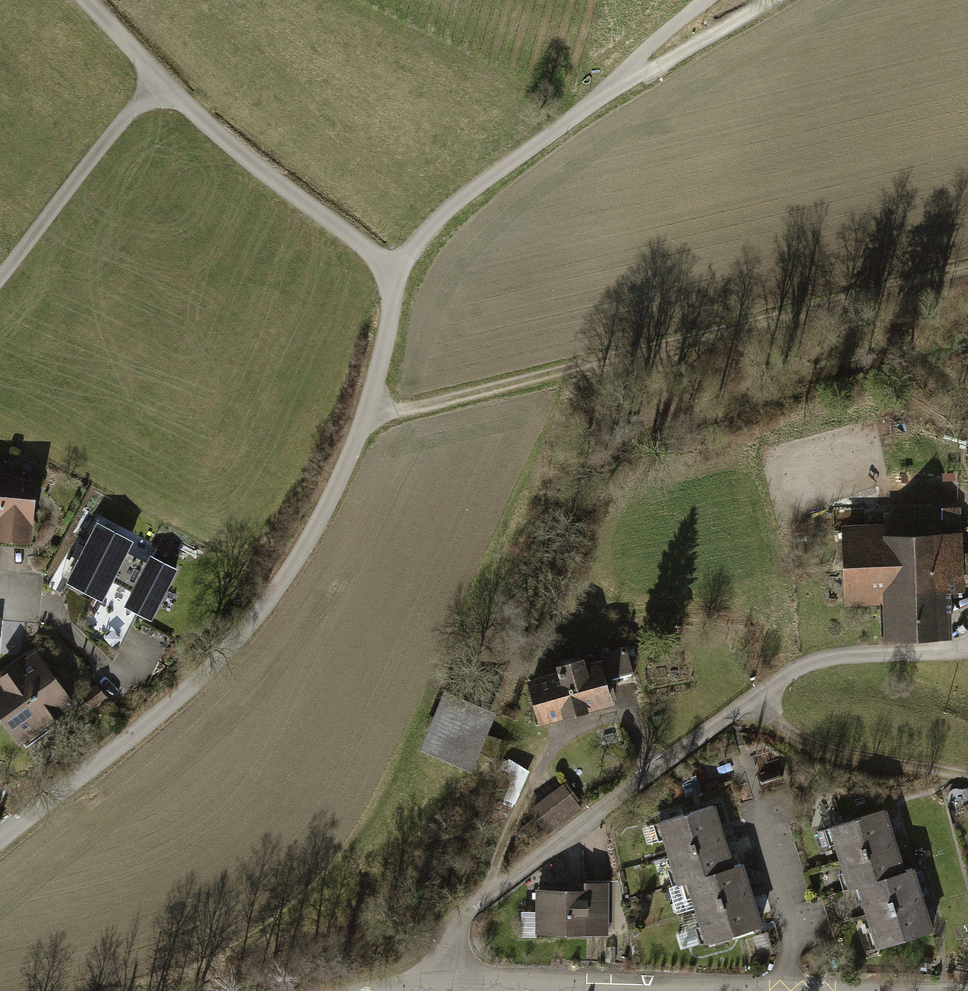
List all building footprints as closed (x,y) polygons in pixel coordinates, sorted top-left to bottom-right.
[(30,548),(37,481),(0,478),(0,545),(30,548)] [(886,525),(847,525),(848,607),(887,607),(887,639),(955,638),(954,594),(967,594),(967,533),(962,533),(961,509),(885,510),(886,525)] [(133,544),(97,526),(67,586),(103,604),(113,583),(126,558),(133,544)] [(134,593),(146,568),(126,558),(113,583),(134,593)] [(177,573),(151,560),(146,568),(134,593),(126,610),(152,623),(177,573)] [(635,682),(627,652),(555,671),(556,677),(527,685),(538,730),(567,722),(569,729),(589,723),(588,717),(616,709),(610,688),(635,682)] [(33,654),(0,679),(0,719),(22,748),(74,708),(33,654)] [(109,706),(102,697),(87,708),(94,717),(109,706)] [(494,717),(444,697),(420,755),(471,775),(494,717)] [(579,817),(561,792),(531,815),(548,839),(579,817)] [(666,858),(724,839),(715,810),(645,833),(651,849),(662,845),(666,858)] [(836,862),(894,843),(885,815),(862,822),(814,838),(819,854),(832,850),(836,862)] [(724,839),(666,858),(677,891),(735,872),(733,866),(752,860),(744,837),(726,843),(724,839)] [(894,843),(836,862),(847,896),(856,893),(905,877),(894,843)] [(678,922),(695,917),(753,898),(744,870),(735,872),(677,891),(669,894),(678,922)] [(856,893),(866,922),(924,903),(920,891),(925,889),(921,877),(916,879),(914,874),(905,877),(856,893)] [(586,895),(539,896),(539,915),(523,916),(524,942),(611,941),(610,887),(586,887),(586,895)] [(755,904),(753,898),(695,917),(705,949),(763,930),(760,920),(772,916),(767,900),(755,904)] [(934,934),(924,903),(866,922),(855,925),(865,956),(934,934)]
